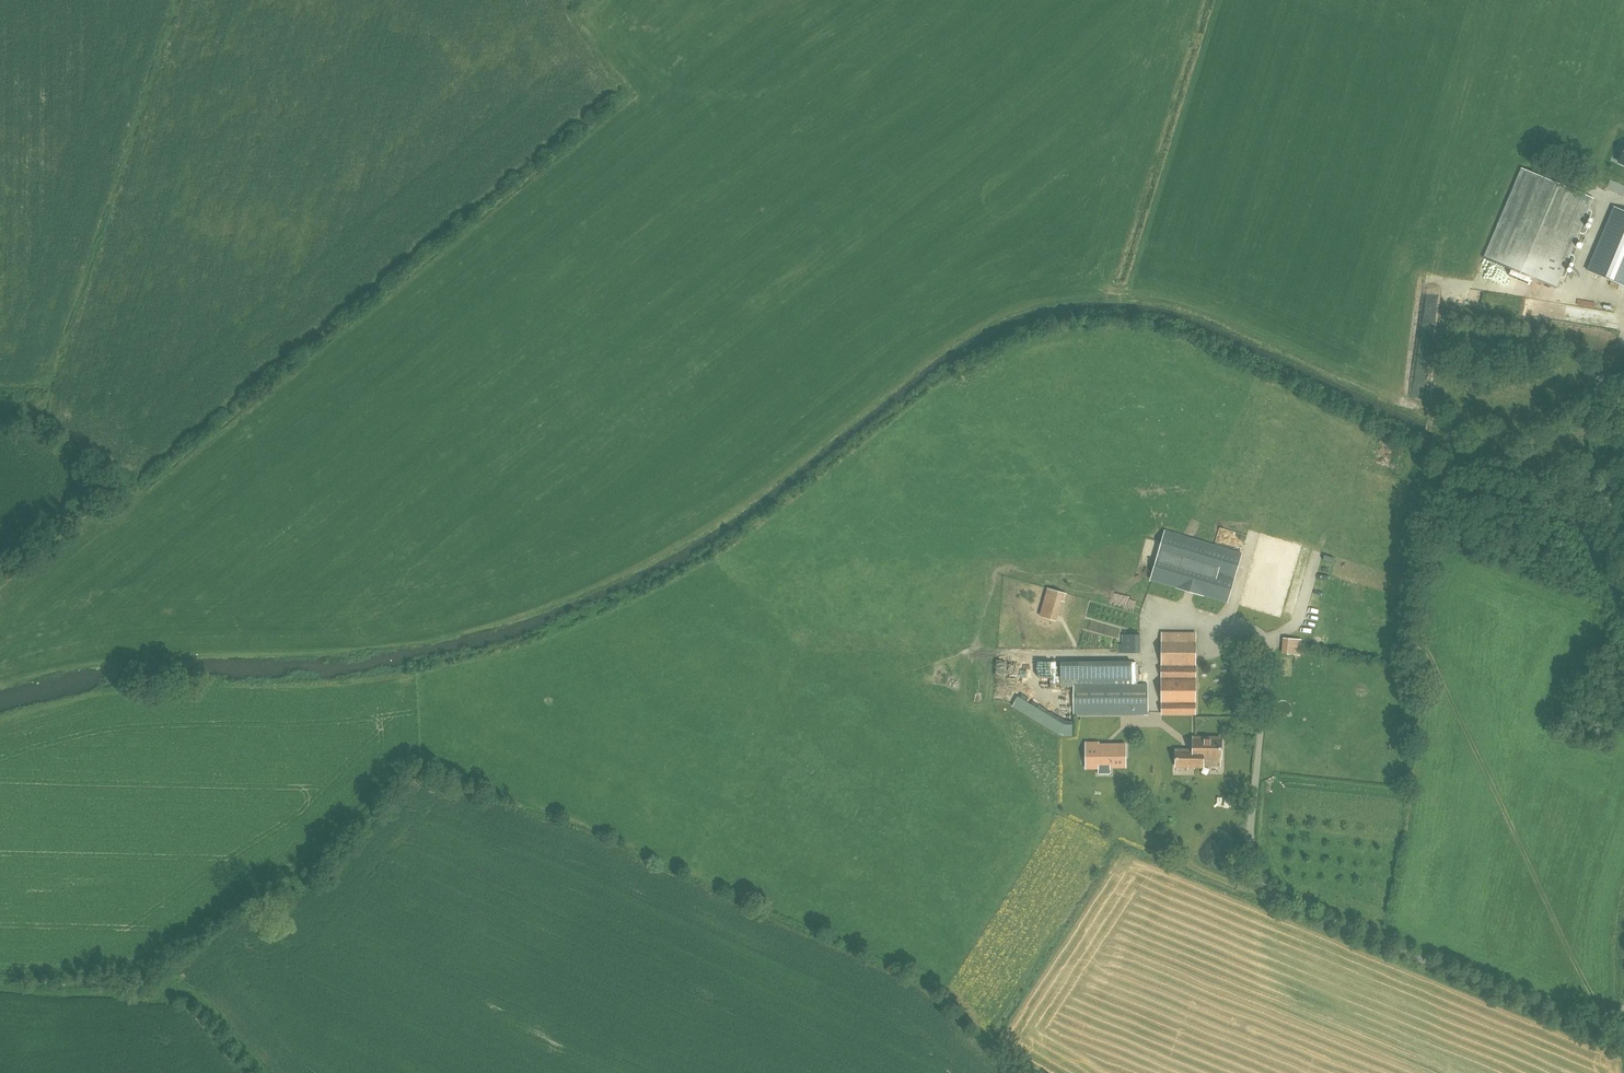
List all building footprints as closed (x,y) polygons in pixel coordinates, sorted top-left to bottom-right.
[(1594,199),(1522,168),(1484,258),(1512,270),(1510,276),(1516,279),(1519,272),(1557,288),(1594,199)] [(1615,207),(1588,270),(1623,285),(1623,211),(1615,207)] [(1494,266),(1490,274),(1503,279),(1506,272),(1494,266)] [(1166,531),(1152,579),(1228,601),(1242,553),(1166,531)] [(1056,623),(1064,594),(1049,590),(1041,620),(1056,623)] [(1135,615),(1137,601),(1110,596),(1108,609),(1135,615)] [(1141,634),(1120,635),(1120,653),(1141,653),(1141,634)] [(1162,715),(1179,715),(1196,715),(1197,704),(1197,679),(1197,666),(1197,638),(1162,638),(1162,666),(1162,679),(1162,715)] [(1307,639),(1288,638),(1287,653),(1306,654),(1307,639)] [(1129,683),(1128,659),(1057,659),(1058,686),(1071,686),(1071,714),(1108,714),(1108,723),(1146,722),(1146,683),(1129,683)] [(999,689),(1000,698),(1009,697),(1009,688),(999,689)] [(1017,707),(1031,714),(1036,703),(1022,696),(1017,707)] [(1195,738),(1195,750),(1177,750),(1177,766),(1204,766),(1204,757),(1222,757),(1222,738),(1195,738)] [(1111,763),(1111,766),(1124,766),(1124,756),(1126,756),(1126,745),(1111,745),(1111,747),(1098,747),(1098,744),(1087,744),(1087,767),(1098,767),(1098,763),(1108,763),(1111,763)]
